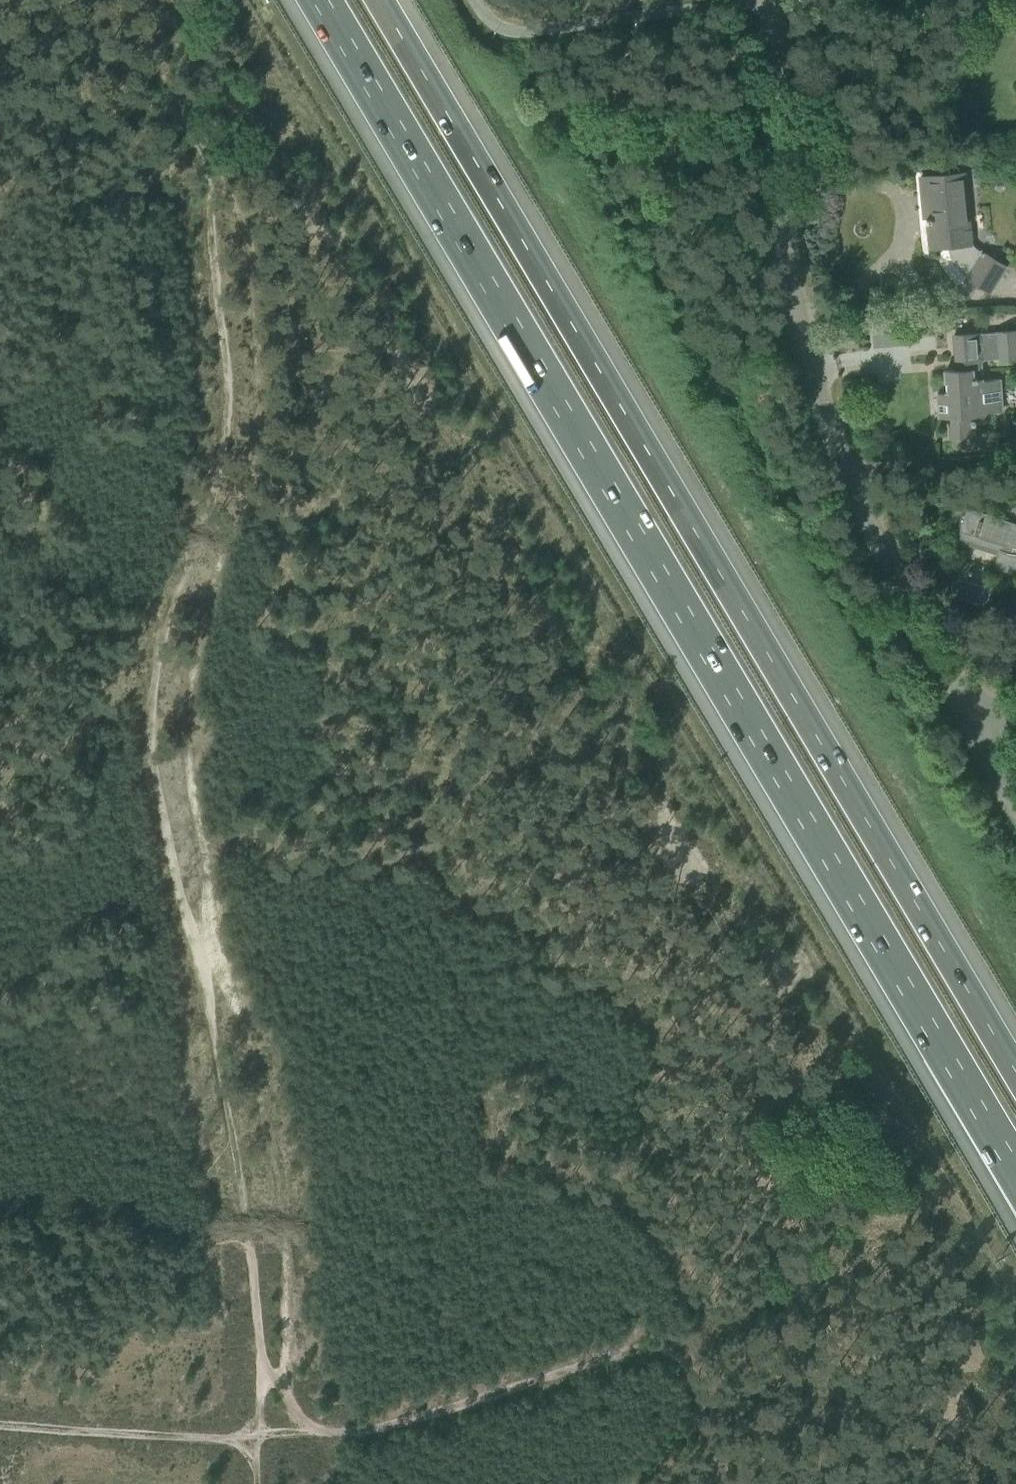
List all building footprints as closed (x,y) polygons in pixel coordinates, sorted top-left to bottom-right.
[(968,243),(961,173),(920,177),(922,195),(927,194),(929,218),(925,218),(926,222),(930,222),(932,246),(930,249),(939,250),(940,246),(953,244),(954,248),(955,251),(956,254),(957,257),(959,260),(961,263),(963,265),(965,268),(968,270),(970,272),(967,277),(989,291),(1005,266),(979,251),(977,249),(975,247),(973,245),(972,243),(968,243)] [(937,394),(938,417),(947,416),(948,425),(984,423),(983,411),(1001,410),(999,379),(981,381),(980,359),(1015,357),(1015,330),(973,333),(953,335),(955,361),(958,361),(959,369),(944,370),(946,393),(937,394)] [(967,508),(961,527),(960,526),(955,542),(957,542),(957,541),(1000,554),(996,564),(1015,571),(1015,525),(967,508)]
